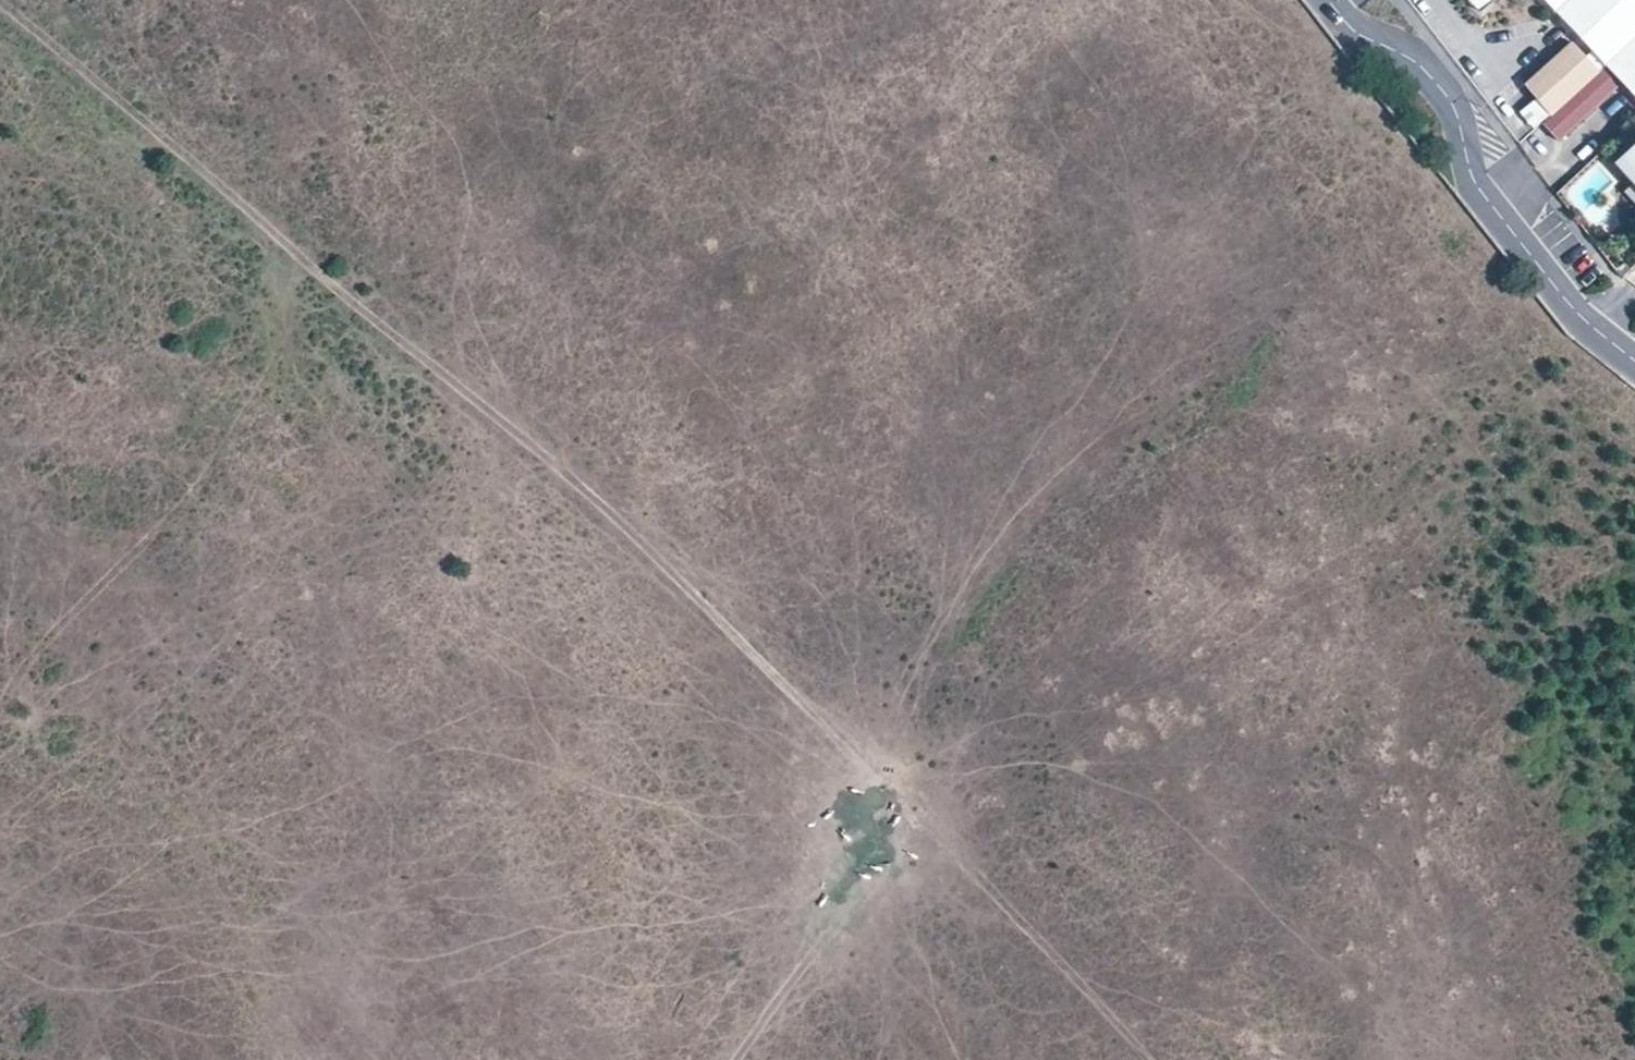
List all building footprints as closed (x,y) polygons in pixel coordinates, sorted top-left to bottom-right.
[(1483,8),(1492,0),(1475,0),(1483,8)] [(1606,61),(1634,34),(1634,0),(1549,0),(1606,61)] [(1606,61),(1622,77),(1634,91),(1634,34),(1606,61)] [(1520,83),(1549,113),(1597,69),(1569,38),(1520,83)] [(1622,77),(1606,61),(1597,69),(1549,113),(1540,121),(1556,136),(1622,77)] [(1622,156),(1634,169),(1634,143),(1622,156)]
